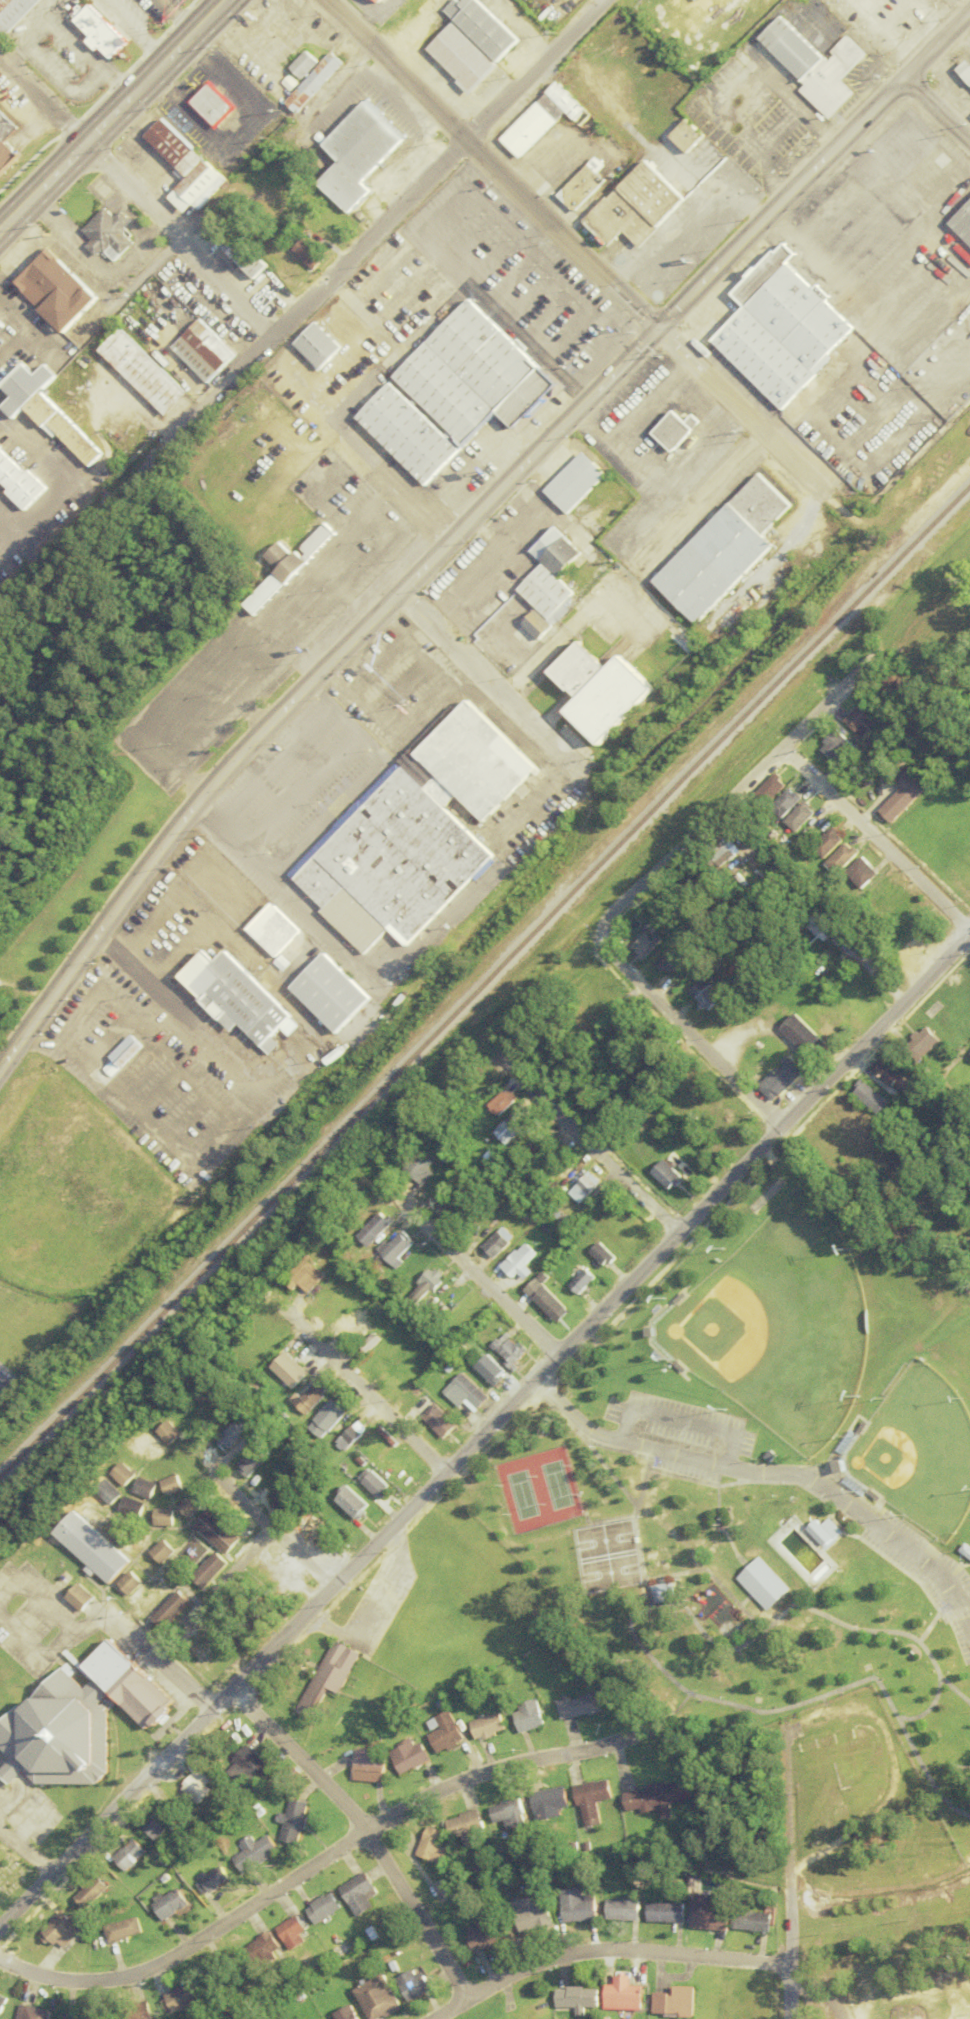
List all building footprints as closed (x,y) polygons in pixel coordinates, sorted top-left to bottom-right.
[(1,39),(0,38),(0,0),(38,0),(1,39)] [(441,11),(450,0),(454,0),(457,3),(460,0),(476,0),(517,39),(494,62),(441,11)] [(69,15),(79,5),(84,10),(89,5),(128,42),(112,59),(100,48),(97,51),(88,42),(92,37),(69,15)] [(781,17),(760,38),(805,83),(799,90),(827,118),(853,92),(839,79),(863,54),(844,36),(829,51),(833,55),(827,62),(781,17)] [(423,45),(446,21),(493,65),(467,92),(454,80),(457,77),(423,45)] [(290,67),(307,50),(318,61),(301,78),(290,67)] [(283,102),(331,52),(343,64),(295,113),(283,102)] [(969,60),(957,69),(969,86),(969,62),(969,60)] [(188,102),(209,81),(233,104),(213,125),(188,102)] [(565,113),(586,134),(597,123),(557,83),(500,139),(519,158),(565,113)] [(361,100),(402,140),(363,181),(374,191),(352,213),(321,183),(341,163),(320,142),(361,100)] [(22,157),(0,180),(0,113),(14,126),(2,140),(18,156),(19,155),(22,157)] [(164,119),(207,160),(189,179),(146,137),(164,119)] [(930,158),(939,149),(949,159),(940,168),(930,158)] [(207,160),(227,179),(191,217),(171,198),(189,179),(207,160)] [(644,248),(690,200),(648,160),(587,223),(613,248),(628,233),(644,248)] [(605,185),(587,167),(558,196),(576,214),(605,185)] [(951,224),(969,242),(969,204),(951,224)] [(83,231),(108,209),(115,217),(122,211),(131,221),(124,227),(136,241),(111,263),(101,251),(95,257),(84,245),(90,239),(83,231)] [(259,280),(272,267),(221,217),(208,230),(259,280)] [(317,269),(329,257),(309,239),(297,251),(317,269)] [(748,307),(714,342),(782,410),(834,358),(830,354),(855,329),(791,264),(801,254),(790,243),(780,253),(778,251),(763,266),(765,269),(755,279),(753,277),(736,294),(748,307)] [(18,288),(53,255),(99,303),(64,336),(18,288)] [(398,376),(473,300),(559,386),(516,429),(500,413),(468,445),(398,376)] [(201,319),(233,354),(203,382),(170,347),(201,319)] [(296,344),(323,371),(345,349),(318,322),(296,344)] [(119,328),(185,393),(163,415),(98,351),(119,328)] [(15,420),(3,408),(14,397),(4,387),(26,365),(35,375),(46,364),(58,376),(44,390),(105,450),(89,466),(55,434),(52,437),(24,410),(15,420)] [(360,418),(427,485),(462,450),(394,383),(360,418)] [(654,432),(674,411),(686,422),(693,414),(700,421),(673,450),(654,432)] [(29,470),(47,487),(46,488),(26,510),(7,493),(12,489),(0,478),(0,449),(26,473),(29,470)] [(546,489),(569,512),(608,474),(586,451),(546,489)] [(654,580),(697,623),(775,545),(764,533),(792,506),(759,474),(654,580)] [(309,561),(336,534),(326,523),(298,551),(309,561)] [(558,577),(582,553),(555,526),(531,551),(543,563),(558,577)] [(279,569),(293,555),(280,542),(266,556),(279,569)] [(518,589),(543,563),(558,577),(574,593),(548,619),(518,589)] [(259,614),(289,583),(277,572),(248,603),(259,614)] [(502,606),(491,596),(478,611),(488,620),(502,606)] [(536,610),(553,627),(540,640),(523,623),(536,610)] [(572,711),(606,745),(661,688),(627,654),(613,669),(585,641),(555,671),(584,699),(572,711)] [(885,716),(867,699),(845,722),(864,739),(885,716)] [(472,701),(419,754),(487,821),(540,768),(472,701)] [(820,747),(834,763),(854,746),(841,730),(820,747)] [(903,788),(880,810),(893,823),(929,788),(905,765),(892,778),(903,788)] [(407,767),(295,879),(324,908),(320,912),(362,954),(388,928),(406,945),(495,856),(407,767)] [(769,804),(789,785),(778,773),(758,793),(769,804)] [(803,799),(792,788),(772,808),(783,819),(803,799)] [(786,822),(797,833),(818,812),(806,801),(786,822)] [(813,848),(824,860),(846,838),(834,826),(813,848)] [(859,853),(848,841),(827,862),(839,874),(859,853)] [(879,874),(862,856),(844,873),(862,891),(879,874)] [(246,930),(272,904),(300,931),(273,957),(246,930)] [(628,950),(640,962),(658,943),(646,932),(628,950)] [(656,966),(671,976),(685,954),(670,944),(656,966)] [(203,952),(179,976),(200,997),(196,1000),(228,1032),(236,1024),(267,1055),(296,1026),(223,952),(213,962),(203,952)] [(290,988),(324,953),(371,998),(336,1033),(290,988)] [(719,999),(701,981),(688,994),(707,1012),(719,999)] [(779,1029),(811,1061),(827,1046),(795,1014),(779,1029)] [(903,1044),(916,1062),(941,1044),(928,1026),(903,1044)] [(106,1055),(127,1035),(138,1046),(117,1067),(106,1055)] [(894,1089),(906,1077),(886,1056),(873,1068),(894,1089)] [(764,1095),(792,1095),(791,1080),(802,1080),(801,1060),(780,1061),(780,1078),(764,1078),(764,1095)] [(514,1102),(503,1090),(486,1107),(498,1118),(514,1102)] [(527,1115),(519,1106),(497,1127),(506,1136),(527,1115)] [(415,1184),(432,1165),(416,1151),(399,1170),(415,1184)] [(671,1194),(685,1180),(666,1160),(651,1174),(671,1194)] [(600,1183),(588,1172),(567,1193),(579,1205),(600,1183)] [(367,1248),(391,1223),(379,1211),(354,1236),(367,1248)] [(510,1238),(499,1227),(479,1248),(490,1259),(510,1238)] [(412,1244),(398,1231),(377,1253),(391,1267),(412,1244)] [(519,1281),(527,1273),(521,1266),(533,1253),(522,1242),(497,1268),(508,1279),(513,1274),(519,1281)] [(586,1253),(601,1267),(611,1257),(597,1242),(586,1253)] [(326,1276),(306,1256),(286,1277),(305,1297),(326,1276)] [(565,1276),(570,1280),(565,1286),(576,1297),(594,1279),(579,1263),(565,1276)] [(442,1285),(433,1272),(401,1292),(410,1306),(442,1285)] [(519,1291),(553,1324),(566,1311),(532,1278),(519,1291)] [(308,1373),(285,1352),(270,1369),(293,1390),(308,1373)] [(500,1375),(485,1361),(474,1372),(489,1386),(500,1375)] [(485,1399),(458,1373),(440,1392),(466,1418),(485,1399)] [(307,1416),(330,1393),(318,1381),(296,1404),(307,1416)] [(310,1426),(323,1439),(349,1412),(335,1400),(310,1426)] [(418,1418),(439,1440),(454,1425),(432,1404),(418,1418)] [(250,1429),(239,1418),(218,1438),(229,1449),(250,1429)] [(152,1433),(165,1446),(178,1434),(164,1421),(152,1433)] [(335,1444),(344,1453),(367,1431),(358,1421),(335,1444)] [(124,1448),(137,1461),(151,1447),(138,1434),(124,1448)] [(273,1453),(260,1442),(239,1466),(251,1477),(273,1453)] [(120,1487),(132,1476),(120,1463),(108,1474),(120,1487)] [(357,1479),(378,1500),(390,1489),(369,1468),(357,1479)] [(181,1490),(175,1474),(158,1481),(164,1497),(181,1490)] [(153,1485),(136,1478),(130,1492),(147,1499),(153,1485)] [(298,1490),(285,1481),(271,1501),(284,1510),(298,1490)] [(118,1494),(105,1482),(95,1493),(108,1506),(118,1494)] [(371,1503),(343,1487),(334,1504),(361,1519),(371,1503)] [(177,1506),(187,1519),(201,1507),(191,1494),(177,1506)] [(140,1513),(140,1501),(118,1501),(118,1513),(140,1513)] [(171,1526),(171,1509),(153,1509),(153,1526),(171,1526)] [(78,1512),(57,1534),(112,1585),(133,1562),(78,1512)] [(220,1513),(206,1513),(206,1522),(199,1522),(199,1534),(211,1534),(211,1550),(240,1550),(240,1536),(235,1536),(235,1524),(220,1524),(220,1513)] [(823,1524),(819,1520),(809,1530),(828,1548),(843,1532),(829,1518),(823,1524)] [(111,1536),(124,1549),(136,1536),(123,1524),(111,1536)] [(163,1564),(177,1551),(166,1539),(152,1552),(163,1564)] [(969,1559),(969,1547),(966,1544),(960,1551),(969,1559)] [(233,1564),(220,1552),(195,1577),(207,1589),(233,1564)] [(738,1578),(761,1557),(791,1589),(767,1610),(738,1578)] [(145,1583),(133,1571),(120,1584),(132,1596),(145,1583)] [(97,1599),(82,1584),(68,1598),(83,1613),(97,1599)] [(657,1603),(678,1602),(678,1584),(656,1585),(657,1603)] [(157,1618),(169,1630),(195,1604),(183,1591),(157,1618)] [(340,1694),(360,1652),(333,1639),(297,1713),(311,1720),(327,1687),(340,1694)] [(36,1784),(96,1784),(101,1783),(106,1778),(108,1774),(110,1768),(108,1711),(101,1702),(115,1691),(149,1728),(176,1700),(114,1640),(89,1665),(98,1675),(84,1687),(65,1667),(0,1727),(0,1746),(36,1784)] [(200,1648),(207,1663),(222,1657),(216,1641),(200,1648)] [(556,1701),(561,1722),(602,1712),(598,1691),(556,1701)] [(512,1711),(521,1734),(545,1724),(536,1701),(512,1711)] [(440,1755),(466,1740),(448,1710),(423,1725),(440,1755)] [(475,1739),(505,1733),(501,1714),(471,1721),(475,1739)] [(420,1742),(414,1746),(409,1738),(386,1752),(401,1776),(430,1758),(420,1742)] [(272,1772),(247,1747),(223,1770),(249,1796),(272,1772)] [(352,1753),(352,1781),(384,1781),(384,1753),(352,1753)] [(580,1828),(599,1825),(595,1802),(610,1800),(607,1779),(573,1785),(580,1828)] [(658,1820),(669,1818),(667,1804),(690,1800),(686,1780),(631,1790),(634,1810),(655,1806),(658,1820)] [(529,1793),(534,1820),(568,1814),(564,1787),(529,1793)] [(306,1803),(287,1799),(283,1816),(281,1815),(275,1840),(295,1845),(306,1803)] [(491,1824),(503,1821),(505,1829),(524,1825),(518,1799),(488,1806),(491,1824)] [(464,1847),(476,1843),(472,1833),(484,1829),(477,1808),(446,1818),(452,1838),(460,1835),(464,1847)] [(170,1818),(153,1812),(146,1834),(162,1840),(170,1818)] [(420,1860),(442,1860),(442,1832),(420,1832),(420,1860)] [(240,1874),(276,1851),(266,1835),(252,1844),(247,1836),(233,1845),(238,1853),(230,1858),(240,1874)] [(115,1856),(129,1869),(145,1851),(132,1838),(115,1856)] [(228,1880),(218,1865),(194,1880),(204,1895),(228,1880)] [(368,1907),(361,1895),(371,1889),(361,1871),(334,1888),(352,1917),(368,1907)] [(85,1910),(110,1886),(97,1873),(73,1898),(85,1910)] [(560,1890),(564,1924),(598,1920),(596,1895),(583,1896),(582,1888),(560,1890)] [(161,1921),(187,1906),(177,1889),(151,1904),(161,1921)] [(337,1908),(326,1891),(300,1908),(310,1924),(337,1908)] [(728,1894),(692,1893),(691,1929),(727,1930),(728,1894)] [(518,1933),(552,1925),(545,1894),(511,1902),(518,1933)] [(640,1899),(606,1899),(606,1921),(640,1921),(640,1899)] [(684,1923),(684,1904),(647,1904),(647,1923),(684,1923)] [(41,1930),(60,1949),(81,1929),(62,1909),(41,1930)] [(735,1931),(770,1931),(770,1913),(735,1913),(735,1931)] [(295,1935),(302,1930),(290,1915),(270,1929),(287,1951),(300,1941),(295,1935)] [(141,1934),(136,1917),(103,1926),(108,1944),(141,1934)] [(512,1936),(504,1918),(481,1928),(480,1925),(464,1932),(474,1953),(512,1936)] [(233,1955),(207,1969),(219,1991),(243,1978),(240,1973),(277,1952),(266,1932),(231,1951),(233,1955)] [(413,1974),(412,1971),(396,1976),(405,2002),(429,1993),(422,1971),(413,1974)] [(399,2009),(380,1974),(351,1990),(367,2018),(380,2018),(399,2009)] [(609,1985),(609,2010),(648,2011),(649,1986),(635,1986),(635,1977),(618,1977),(618,1986),(609,1985)] [(171,2013),(198,2002),(189,1983),(163,1995),(171,2013)] [(698,2017),(698,1987),(678,1987),(678,1994),(657,1994),(657,2017),(698,2017)] [(604,2009),(604,1988),(560,1988),(560,2009),(579,2009),(579,2018),(590,2018),(590,2008),(604,2009)] [(18,2003),(14,2018),(48,2018),(50,2012),(18,2003)] [(146,2003),(121,2012),(123,2018),(152,2018),(146,2003)] [(350,2005),(332,2015),(334,2018),(358,2018),(350,2005)]
